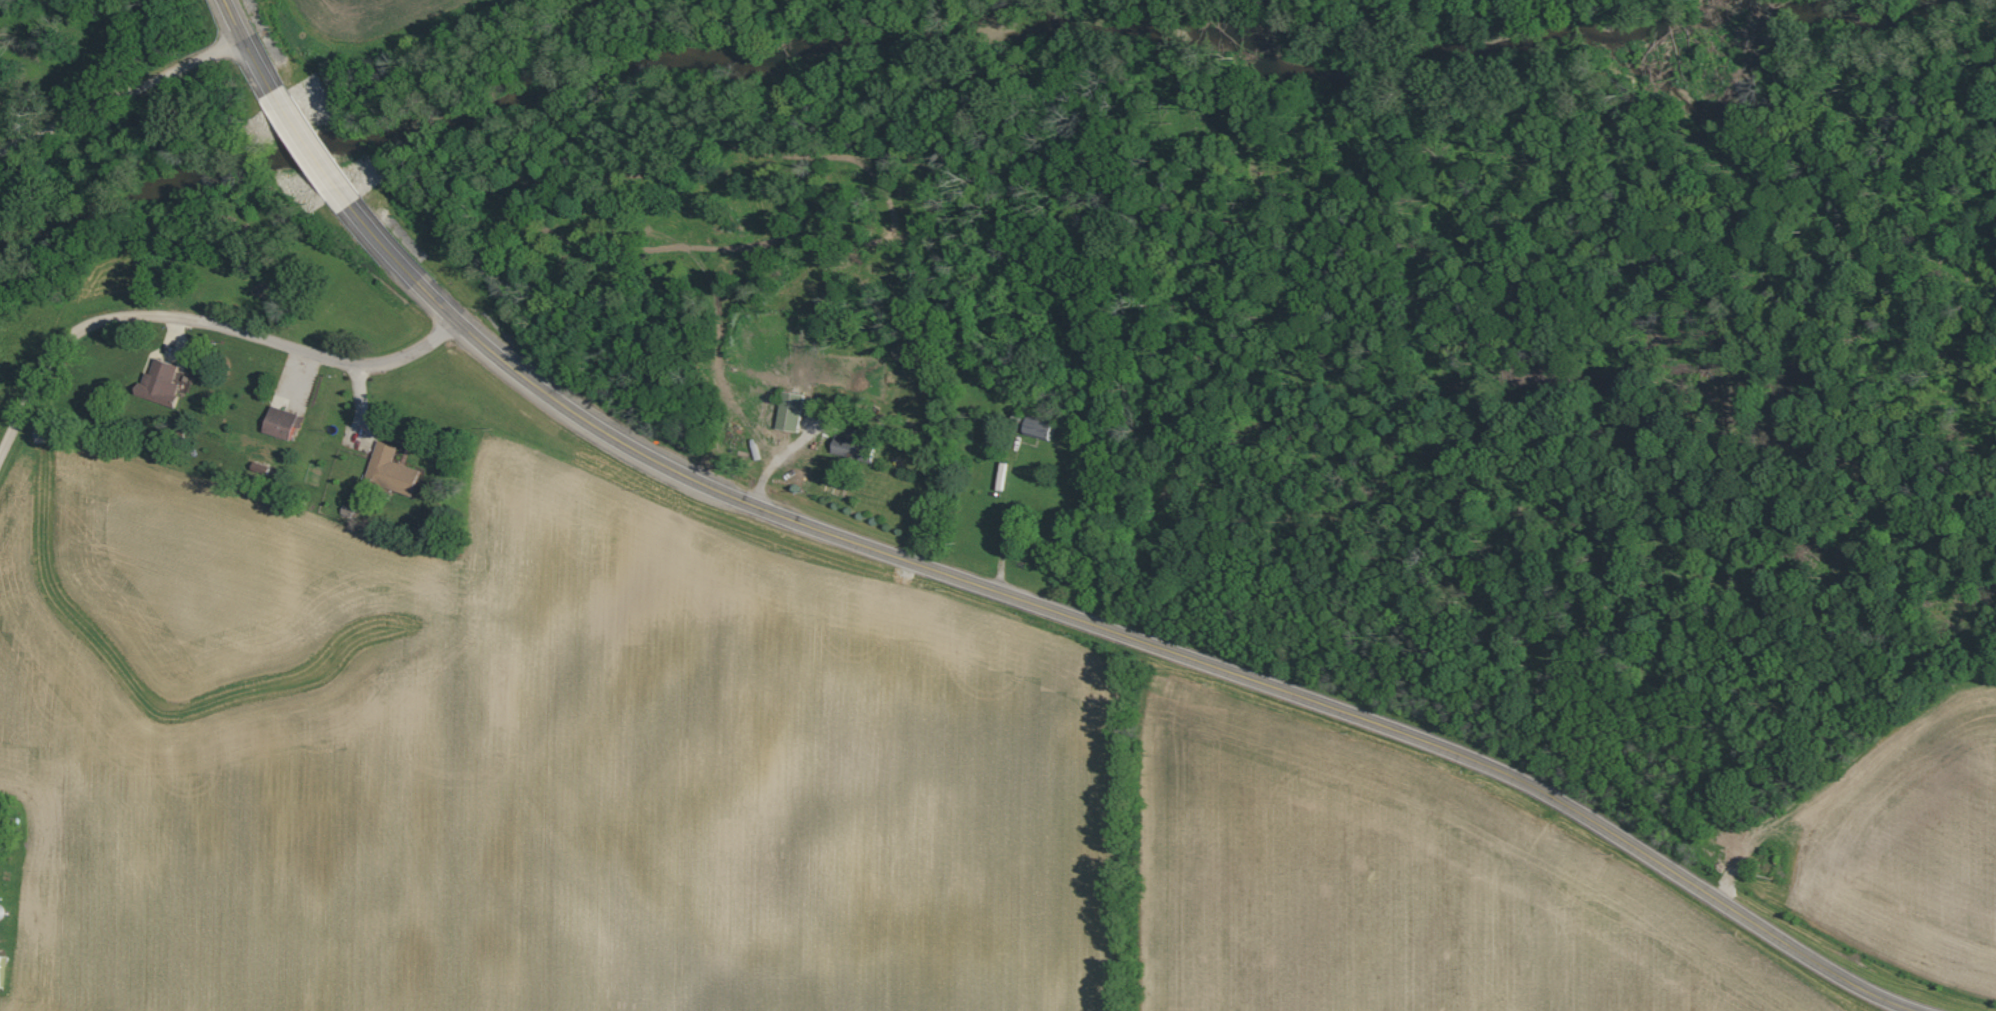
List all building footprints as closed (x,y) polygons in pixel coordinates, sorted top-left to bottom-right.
[(177,407),(184,384),(176,382),(181,365),(158,358),(154,373),(148,371),(141,397),(177,407)] [(808,396),(787,392),(779,428),(800,433),(808,396)] [(267,431),(295,442),(305,417),(277,406),(267,431)] [(1056,424),(1032,418),(1027,434),(1052,441),(1056,424)] [(833,454),(875,465),(880,445),(838,434),(833,454)] [(425,470),(396,462),(401,446),(381,440),(371,477),(366,476),(364,483),(417,499),(425,470)]
